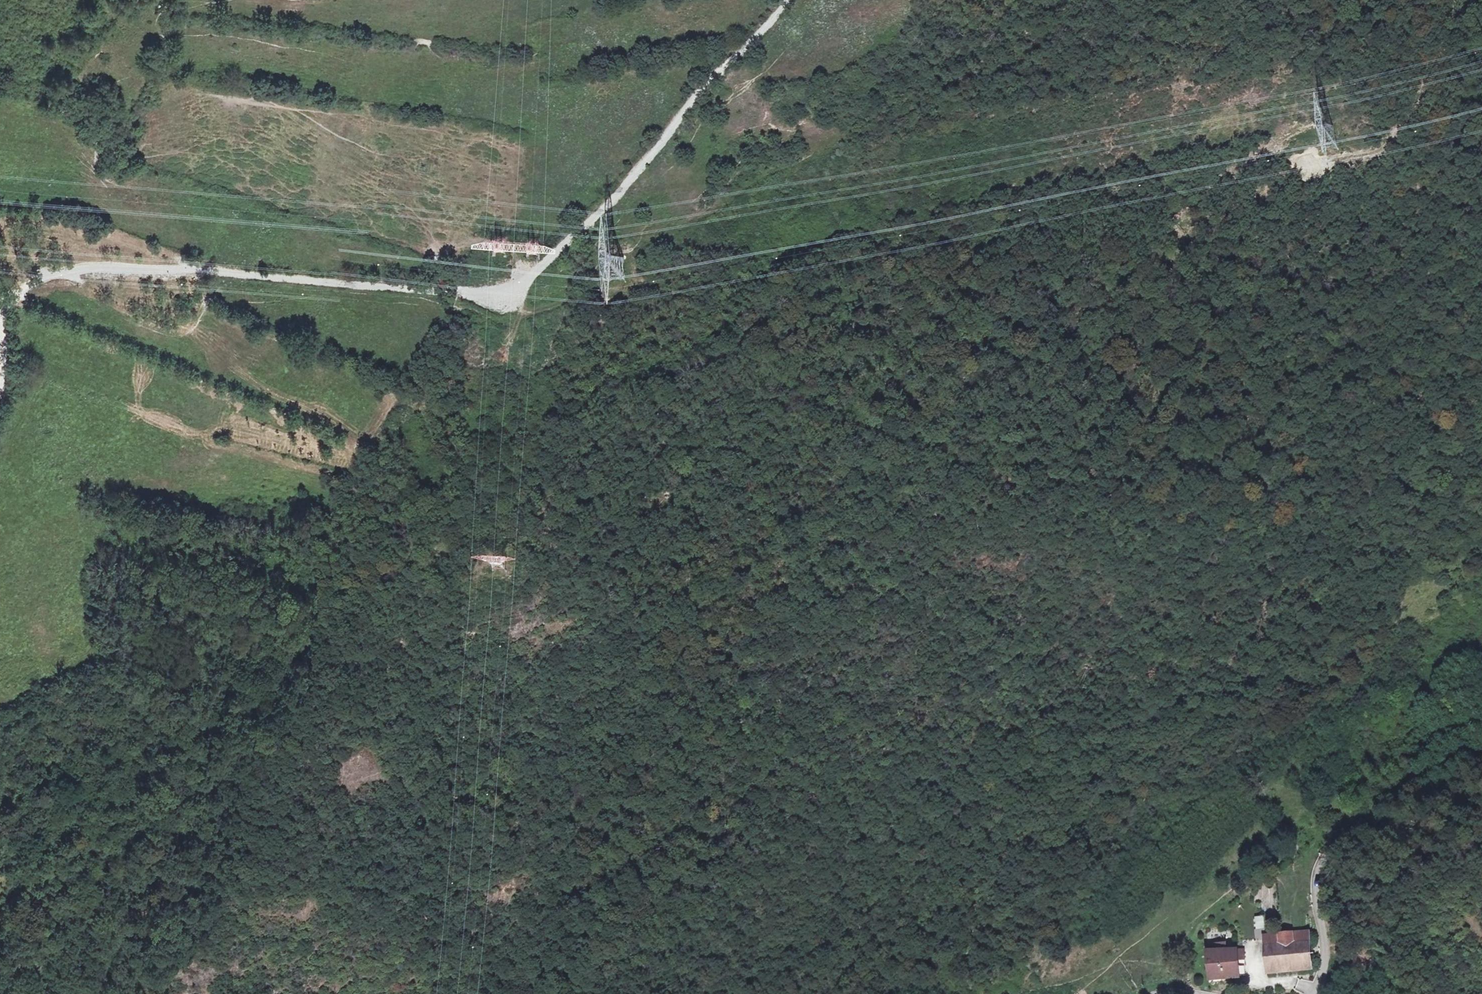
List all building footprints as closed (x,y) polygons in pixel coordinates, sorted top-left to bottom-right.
[(1254,930),(1264,929),(1263,916),(1253,917),(1254,930)] [(1304,934),(1265,937),(1267,973),(1307,971),(1304,934)] [(1207,956),(1215,955),(1215,948),(1207,948),(1207,956)] [(1215,955),(1207,956),(1209,982),(1236,980),(1235,963),(1242,962),(1242,953),(1234,954),(1215,955)]
